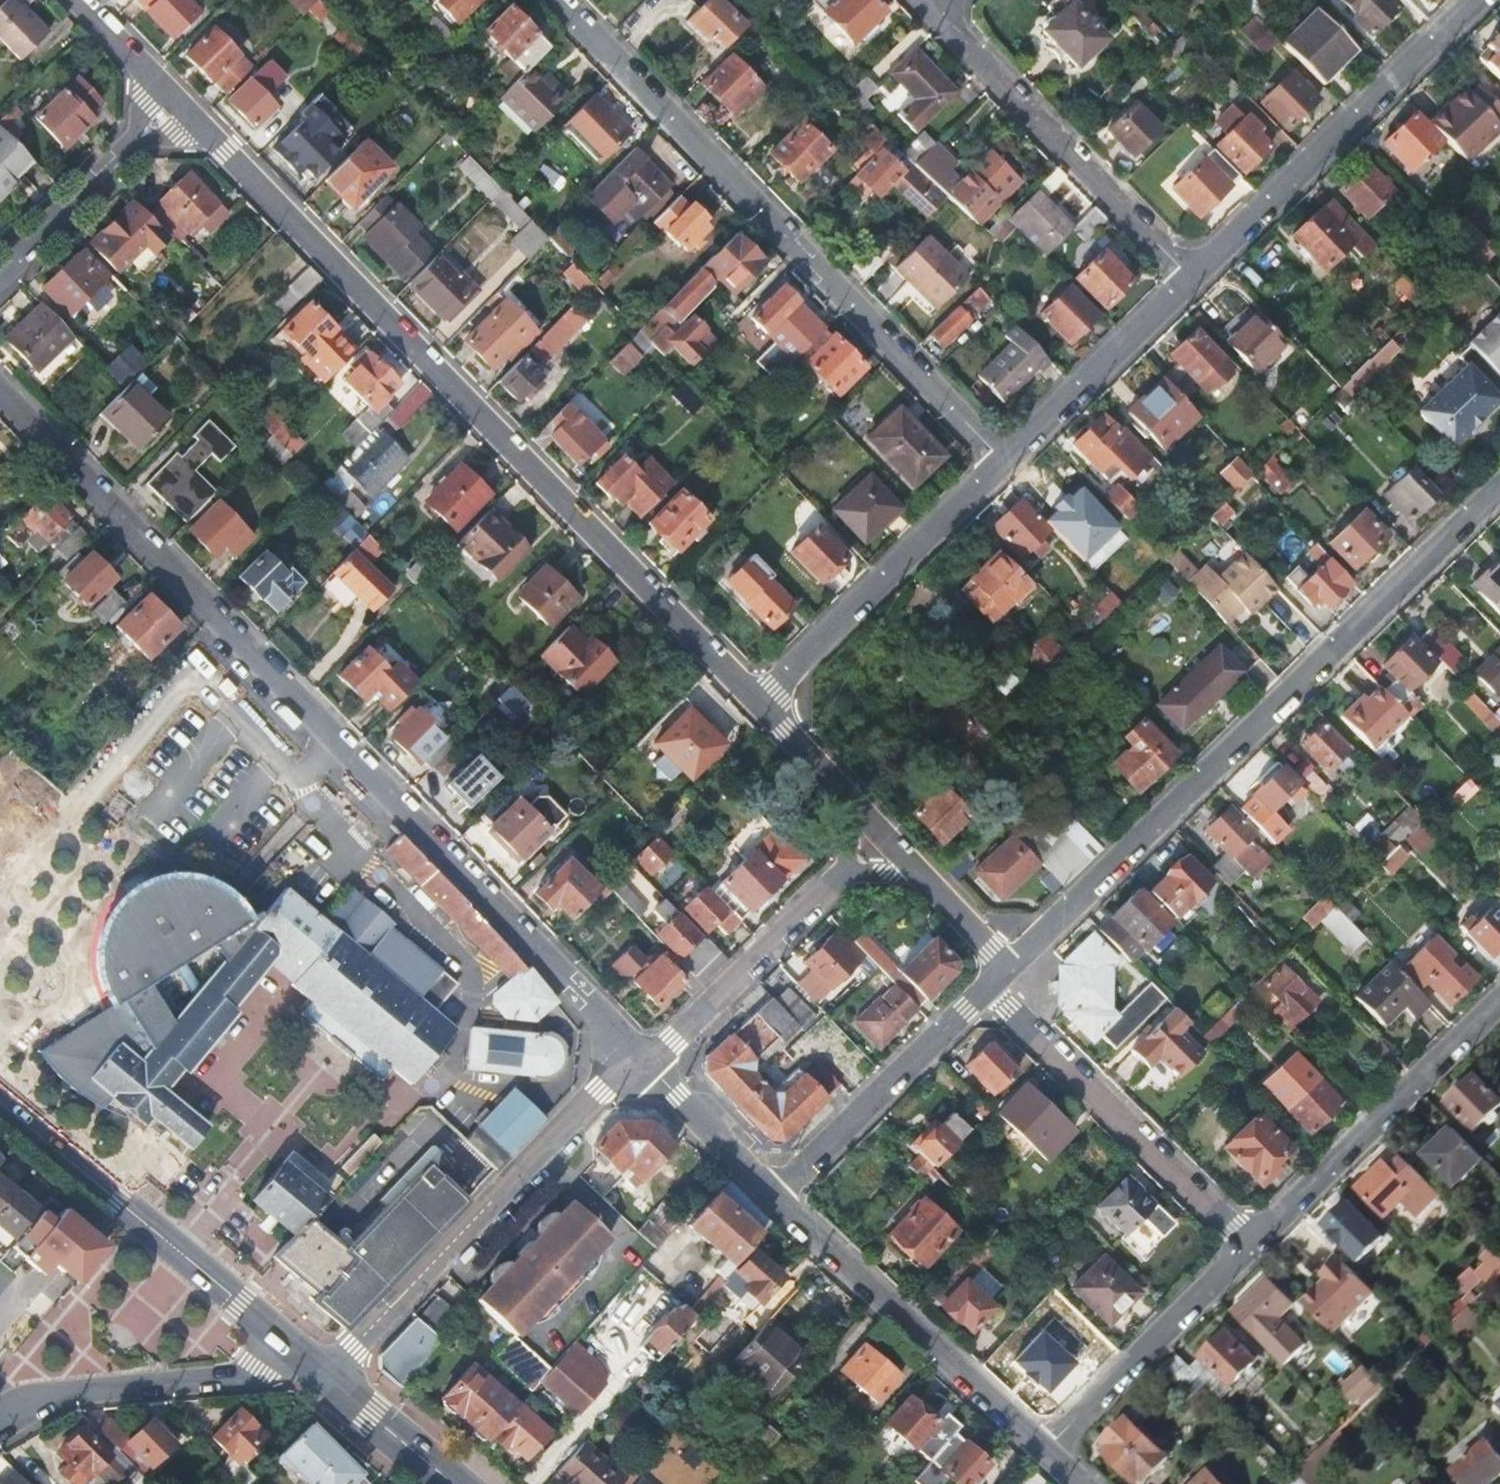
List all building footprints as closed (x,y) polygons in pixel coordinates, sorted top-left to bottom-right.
[(0,5),(0,40),(19,58),(44,32),(22,8),(30,0),(5,0),(0,5)] [(134,1),(170,38),(197,10),(186,0),(134,0),(134,1)] [(456,23),(479,0),(433,0),(456,23)] [(695,10),(682,24),(703,43),(707,39),(718,49),(737,25),(709,0),(683,0),(695,10)] [(852,45),(861,37),(873,26),(886,13),(873,0),(812,0),(810,2),(852,45)] [(1075,69),(1077,68),(1085,68),(1091,59),(1089,56),(1105,41),(1064,0),(1057,0),(1047,9),(1056,20),(1054,22),(1047,23),(1042,28),(1044,32),(1042,34),(1075,69)] [(1358,16),(1355,19),(1372,36),(1399,10),(1389,0),(1342,0),(1358,16)] [(311,8),(321,18),(329,12),(318,1),(311,8)] [(482,34),(508,60),(522,74),(529,67),(547,48),(508,9),(482,34)] [(1241,29),(1265,54),(1279,39),(1256,14),(1241,29)] [(1287,47),(1321,83),(1354,49),(1321,14),(1287,47)] [(794,17),(780,30),(788,38),(800,24),(794,17)] [(756,25),(739,42),(747,49),(764,32),(756,25)] [(879,31),(873,26),(861,37),(866,43),(879,31)] [(211,28),(184,55),(210,83),(212,82),(225,95),(253,66),(240,53),(237,55),(211,28)] [(1484,67),(1499,83),(1499,37),(1488,50),(1490,52),(1494,57),(1484,67)] [(958,93),(914,50),(889,75),(915,102),(899,119),(915,135),(958,93)] [(1490,52),(1480,62),(1484,67),(1494,57),(1490,52)] [(757,90),(727,59),(699,86),(726,113),(730,108),(734,112),(757,90)] [(508,60),(498,71),(511,85),(522,74),(508,60)] [(550,88),(529,67),(522,74),(511,85),(499,97),(533,132),(569,97),(556,84),(550,88)] [(226,101),(253,129),(275,108),(260,93),(270,84),(257,71),(226,101)] [(1213,85),(1237,108),(1248,97),(1225,74),(1213,85)] [(1292,75),(1261,105),(1287,131),(1318,101),(1292,75)] [(863,77),(838,99),(860,119),(870,109),(862,100),(874,89),(863,77)] [(62,88),(34,117),(63,146),(91,118),(86,112),(98,100),(75,78),(64,90),(62,88)] [(1498,126),(1499,125),(1499,109),(1498,107),(1477,85),(1468,95),(1498,126)] [(1432,128),(1466,163),(1499,130),(1499,128),(1498,126),(1468,95),(1465,92),(1450,106),(1452,109),(1432,128)] [(566,128),(601,163),(630,133),(596,97),(566,128)] [(294,117),(300,123),(270,152),(295,176),(300,171),(311,182),(334,158),(325,148),(336,136),(320,120),(327,112),(313,98),(294,117)] [(13,140),(19,135),(6,123),(19,110),(13,105),(0,119),(0,127),(13,140)] [(1135,105),(1108,132),(1131,156),(1158,130),(1135,105)] [(1243,176),(1269,150),(1255,136),(1261,131),(1249,118),(1241,125),(1230,114),(1218,125),(1230,137),(1217,150),(1243,176)] [(1413,117),(1382,147),(1409,175),(1440,144),(1413,117)] [(801,124),(770,155),(798,184),(830,152),(801,124)] [(13,183),(9,179),(5,176),(12,169),(16,172),(31,158),(13,140),(0,127),(0,196),(13,183)] [(924,133),(899,154),(910,164),(933,143),(924,133)] [(361,143),(322,181),(349,209),(388,169),(361,143)] [(878,171),(927,219),(948,198),(910,164),(899,154),(887,143),(843,188),(851,197),(878,171)] [(910,164),(948,198),(975,222),(1017,182),(1015,181),(1002,167),(991,156),(960,185),(947,171),(953,166),(933,143),(910,164)] [(635,150),(598,187),(587,198),(613,225),(627,210),(638,221),(668,191),(658,181),(660,179),(644,164),(647,162),(635,150)] [(1238,178),(1212,151),(1203,160),(1171,191),(1197,219),(1229,187),(1238,178)] [(492,201),(502,191),(471,159),(470,158),(459,169),(491,202),(492,201)] [(1367,166),(1339,193),(1366,220),(1394,193),(1367,166)] [(12,169),(5,176),(9,179),(16,172),(12,169)] [(1057,170),(1038,187),(1047,196),(1066,179),(1057,170)] [(158,203),(148,212),(150,214),(170,234),(176,241),(196,222),(206,233),(226,215),(187,173),(156,201),(158,203)] [(1007,222),(1044,258),(1072,232),(1037,195),(1007,222)] [(655,221),(667,233),(662,239),(674,252),(676,250),(682,256),(688,249),(693,255),(701,246),(696,241),(704,233),(699,228),(705,222),(702,219),(703,216),(696,210),(693,211),(679,197),(655,221)] [(365,237),(402,273),(407,268),(411,273),(432,251),(414,233),(420,228),(397,204),(392,210),(382,200),(361,222),(370,232),(365,237)] [(90,243),(117,270),(143,245),(151,252),(170,234),(150,214),(145,218),(130,203),(90,243)] [(1290,242),(1323,276),(1350,250),(1362,262),(1376,248),(1333,204),(1319,217),(1318,215),(1290,242)] [(1095,210),(1072,232),(1082,243),(1105,221),(1095,210)] [(1467,226),(1453,240),(1474,261),(1488,247),(1467,226)] [(565,257),(566,258),(577,247),(558,227),(547,238),(549,240),(565,257)] [(887,234),(848,272),(862,286),(900,247),(887,234)] [(734,236),(703,267),(730,295),(761,264),(734,236)] [(895,273),(934,311),(964,279),(925,241),(895,273)] [(77,255),(43,289),(70,317),(85,302),(94,312),(110,294),(102,286),(104,283),(102,282),(110,274),(86,250),(79,257),(77,255)] [(409,284),(443,319),(470,293),(437,257),(409,284)] [(1076,282),(1104,310),(1130,285),(1118,273),(1122,268),(1114,260),(1109,264),(1102,257),(1076,282)] [(572,263),(561,274),(582,296),(593,285),(572,263)] [(306,265),(277,294),(289,307),(318,278),(306,265)] [(407,268),(402,273),(407,278),(411,273),(407,268)] [(698,272),(653,318),(665,329),(707,285),(709,283),(698,272)] [(781,290),(752,321),(765,334),(796,304),(798,301),(786,289),(783,292),(781,290)] [(1406,297),(1421,312),(1430,304),(1415,289),(1406,297)] [(986,300),(977,290),(961,306),(970,315),(986,300)] [(1038,319),(1067,347),(1095,318),(1067,290),(1038,319)] [(305,301),(273,332),(299,357),(297,359),(306,369),(322,353),(313,344),(330,327),(305,301)] [(796,304),(765,334),(775,343),(758,361),(777,380),(794,362),(797,359),(821,334),(823,333),(827,329),(815,317),(813,320),(796,304)] [(43,306),(6,341),(37,374),(74,337),(43,306)] [(970,315),(961,306),(929,336),(927,337),(940,351),(973,319),(970,315)] [(1282,346),(1246,309),(1218,336),(1254,374),(1282,346)] [(1499,377),(1499,313),(1468,344),(1469,345),(1488,365),(1499,377)] [(691,316),(667,340),(690,363),(702,351),(693,342),(705,330),(691,316)] [(522,347),(492,317),(467,343),(492,367),(505,354),(510,360),(522,347)] [(529,350),(551,371),(583,339),(562,317),(529,350)] [(1049,367),(1015,331),(1003,343),(1008,348),(973,382),(998,408),(1033,374),(1038,379),(1049,367)] [(638,332),(608,363),(622,376),(651,346),(638,332)] [(834,398),(864,369),(833,337),(829,341),(821,334),(797,359),(834,398)] [(1230,370),(1221,361),(1193,334),(1170,357),(1178,365),(1161,381),(1185,405),(1197,394),(1192,388),(1196,385),(1205,394),(1216,388),(1223,381),(1230,370)] [(1386,347),(1378,354),(1386,363),(1396,353),(1394,351),(1397,347),(1391,342),(1386,347)] [(1419,412),(1452,446),(1499,399),(1492,391),(1499,383),(1499,377),(1488,365),(1469,345),(1457,357),(1465,366),(1419,412)] [(126,350),(106,371),(125,389),(133,381),(144,369),(126,350)] [(341,381),(369,409),(343,435),(355,448),(372,429),(389,411),(380,401),(395,383),(367,354),(361,360),(355,355),(346,364),(352,370),(341,381)] [(521,358),(498,382),(516,400),(522,395),(529,402),(539,393),(532,385),(540,377),(521,358)] [(125,389),(98,418),(134,453),(161,426),(135,400),(145,391),(133,381),(125,389)] [(1129,413),(1165,450),(1197,418),(1185,405),(1161,381),(1129,413)] [(417,382),(397,404),(408,414),(428,393),(417,382)] [(225,390),(270,437),(281,426),(262,407),(258,412),(231,384),(225,390)] [(1333,398),(1345,410),(1353,402),(1341,390),(1333,398)] [(569,410),(600,442),(614,428),(582,397),(569,410)] [(553,442),(576,466),(590,452),(596,458),(606,448),(600,442),(569,410),(546,433),(543,430),(531,442),(543,454),(553,442)] [(868,442),(911,487),(940,459),(898,413),(868,442)] [(1151,459),(1122,429),(1117,434),(1102,419),(1073,447),(1106,482),(1120,468),(1130,479),(1151,459)] [(143,487),(183,528),(214,495),(193,474),(210,458),(217,464),(234,447),(209,420),(191,439),(196,444),(179,461),(175,456),(143,487)] [(1280,429),(1288,436),(1295,429),(1288,421),(1280,429)] [(281,426),(270,437),(278,446),(290,433),(282,425),(281,426)] [(355,448),(338,465),(353,479),(362,471),(381,488),(406,460),(372,429),(355,448)] [(290,433),(278,446),(290,458),(292,460),(304,447),(290,433)] [(262,446),(282,466),(290,458),(278,446),(270,437),(262,446)] [(1261,469),(1283,493),(1296,480),(1273,457),(1261,469)] [(595,485),(611,501),(617,494),(641,518),(643,516),(664,495),(674,485),(649,460),(636,472),(622,458),(595,485)] [(1238,459),(1221,476),(1235,490),(1251,473),(1238,459)] [(329,475),(344,489),(353,479),(338,465),(329,475)] [(458,470),(424,505),(451,530),(484,496),(458,470)] [(1411,471),(1384,496),(1408,522),(1436,497),(1411,471)] [(318,487),(332,502),(344,489),(329,475),(318,487)] [(830,513),(861,546),(897,511),(867,479),(830,513)] [(353,481),(339,501),(360,517),(374,497),(353,481)] [(1023,502),(1047,526),(1064,508),(1041,485),(1023,502)] [(50,491),(23,517),(19,513),(4,528),(19,545),(39,526),(50,539),(74,516),(50,491)] [(648,524),(676,552),(692,538),(695,543),(704,534),(700,530),(708,522),(680,493),(671,503),(664,495),(643,516),(649,522),(648,524)] [(1115,509),(1135,529),(1148,517),(1128,496),(1115,509)] [(1048,532),(1020,502),(991,530),(1019,559),(1048,532)] [(1207,504),(1201,511),(1209,519),(1216,513),(1207,504)] [(253,542),(218,505),(188,533),(215,561),(226,551),(234,560),(253,542)] [(355,543),(368,529),(343,506),(330,520),(355,543)] [(1216,513),(1209,519),(1220,530),(1233,516),(1223,506),(1216,513)] [(455,545),(496,584),(526,552),(499,526),(501,524),(487,511),(455,545)] [(1362,514),(1329,548),(1352,570),(1385,537),(1362,514)] [(77,523),(55,544),(71,560),(78,552),(92,539),(77,523)] [(788,555),(818,585),(844,559),(814,529),(788,555)] [(968,582),(975,590),(966,599),(989,623),(1009,603),(1016,610),(1030,595),(997,560),(1005,552),(984,530),(967,547),(982,563),(985,560),(988,563),(968,582)] [(1127,595),(1156,567),(1140,550),(1143,547),(1132,535),(1104,563),(1116,575),(1112,579),(1127,595)] [(1287,577),(1313,604),(1321,596),(1330,605),(1356,581),(1319,543),(1310,550),(1325,564),(1311,578),(1303,571),(1297,577),(1293,572),(1287,577)] [(448,552),(488,592),(496,584),(455,545),(448,552)] [(323,583),(346,607),(358,595),(374,610),(394,590),(354,551),(323,583)] [(57,573),(89,605),(116,579),(93,555),(87,561),(78,552),(71,560),(57,573)] [(238,580),(252,592),(257,597),(258,598),(259,597),(272,610),(276,606),(297,584),(298,583),(285,570),(281,573),(263,555),(238,580)] [(1207,570),(1190,586),(1225,623),(1242,608),(1249,616),(1277,589),(1245,556),(1218,582),(1207,570)] [(723,583),(771,632),(795,608),(768,580),(770,578),(751,558),(723,583)] [(1499,615),(1499,562),(1472,588),(1499,615)] [(515,597),(545,627),(572,600),(542,569),(515,597)] [(114,589),(93,609),(106,623),(127,603),(114,589)] [(248,596),(253,601),(257,597),(252,592),(248,596)] [(182,627),(151,596),(120,626),(150,658),(182,627)] [(1422,639),(1441,658),(1451,669),(1463,658),(1464,657),(1453,646),(1452,647),(1433,627),(1422,639)] [(565,629),(539,656),(579,696),(610,663),(584,638),(580,642),(565,629)] [(1384,665),(1397,679),(1385,690),(1409,714),(1411,716),(1422,704),(1409,691),(1439,663),(1414,637),(1384,665)] [(1043,638),(1025,655),(1041,672),(1059,654),(1043,638)] [(390,712),(417,683),(397,664),(389,672),(369,654),(366,650),(338,679),(364,704),(372,696),(390,712)] [(1204,659),(1157,705),(1179,728),(1198,709),(1200,711),(1228,684),(1226,683),(1240,669),(1225,653),(1211,667),(1204,659)] [(1059,654),(1041,672),(1046,676),(1063,658),(1059,654)] [(166,659),(172,664),(175,660),(169,655),(166,659)] [(1260,658),(1244,674),(1262,694),(1278,678),(1260,658)] [(1355,703),(1340,716),(1372,748),(1409,714),(1385,690),(1381,686),(1359,707),(1355,703)] [(510,687),(497,701),(514,719),(528,706),(510,687)] [(1496,733),(1499,730),(1499,720),(1473,692),(1464,700),(1496,733)] [(675,701),(643,735),(652,745),(685,712),(675,701)] [(941,723),(970,753),(990,734),(961,704),(941,723)] [(1124,752),(1110,766),(1135,791),(1175,753),(1142,721),(1145,718),(1135,707),(1119,722),(1129,733),(1124,739),(1132,747),(1126,754),(1124,752)] [(652,745),(661,753),(650,766),(652,768),(651,780),(663,780),(666,783),(677,772),(687,782),(719,747),(685,712),(652,745)] [(400,729),(388,740),(415,768),(418,765),(427,774),(450,750),(434,733),(420,719),(416,715),(413,717),(400,729)] [(1324,749),(1316,756),(1332,774),(1353,753),(1357,758),(1361,755),(1332,725),(1328,729),(1324,724),(1311,736),(1324,749)] [(970,753),(960,763),(970,775),(1000,745),(999,744),(990,734),(970,753)] [(1303,744),(1316,756),(1324,749),(1311,736),(1303,744)] [(64,794),(10,749),(1,759),(0,760),(0,774),(23,794),(0,822),(0,871),(64,794)] [(468,751),(436,783),(458,805),(490,773),(468,751)] [(1254,794),(1240,807),(1274,842),(1288,828),(1272,813),(1286,798),(1289,801),(1294,796),(1298,801),(1306,792),(1278,763),(1257,783),(1261,786),(1254,793),(1254,794)] [(943,789),(913,818),(940,846),(970,818),(943,789)] [(915,790),(901,803),(909,812),(923,799),(915,790)] [(479,818),(488,827),(484,831),(517,864),(549,833),(517,800),(513,805),(502,794),(479,818)] [(1082,869),(1102,850),(1079,826),(1057,803),(1032,828),(1022,818),(1009,831),(1014,836),(1039,863),(1048,872),(1059,883),(1063,888),(1082,869)] [(1410,806),(1395,821),(1407,835),(1424,819),(1410,806)] [(1208,832),(1229,853),(1213,869),(1230,887),(1246,870),(1243,868),(1247,864),(1251,868),(1272,847),(1232,808),(1208,832)] [(1079,826),(1102,850),(1113,839),(1089,815),(1079,826)] [(741,861),(708,894),(726,912),(737,924),(799,862),(755,816),(726,845),(741,861)] [(513,981),(497,995),(497,1003),(506,1015),(533,1019),(555,1000),(507,941),(403,834),(389,848),(513,981)] [(1014,836),(975,874),(1001,899),(1039,863),(1014,836)] [(1374,848),(1384,858),(1395,848),(1384,837),(1374,848)] [(653,841),(634,861),(649,876),(668,856),(653,841)] [(1395,848),(1384,858),(1380,862),(1387,870),(1404,854),(1396,847),(1395,848)] [(964,856),(946,873),(954,881),(972,864),(964,856)] [(1187,857),(1151,894),(1183,928),(1196,915),(1187,907),(1212,883),(1187,857)] [(668,863),(676,872),(681,866),(674,858),(668,863)] [(561,861),(529,895),(544,909),(547,905),(566,923),(595,892),(561,861)] [(54,1068),(69,1083),(79,1091),(87,1096),(106,1107),(113,1098),(146,1125),(153,1118),(190,1148),(208,1126),(165,1090),(184,1066),(188,1070),(237,1011),(232,1007),(271,960),(296,981),(294,984),(313,1001),(303,1013),(382,1079),(392,1067),(412,1084),(430,1063),(437,1069),(450,1054),(442,1047),(457,1030),(435,1011),(459,982),(393,927),(397,921),(354,886),(326,916),(288,885),(264,914),(261,911),(250,917),(250,916),(247,912),(244,907),(241,903),(238,900),(234,896),(229,892),(224,888),(215,882),(209,879),(202,877),(197,875),(190,873),(182,872),(176,872),(166,873),(155,876),(146,880),(138,885),(129,892),(123,899),(116,908),(112,912),(107,919),(104,926),(101,936),(99,946),(98,953),(98,962),(99,970),(100,975),(102,982),(110,979),(124,998),(41,1051),(54,1068)] [(1048,872),(1039,880),(1051,891),(1059,883),(1048,872)] [(612,897),(637,922),(645,914),(612,880),(604,889),(612,897)] [(604,889),(587,906),(597,916),(607,906),(606,905),(612,897),(604,889)] [(1097,929),(1132,965),(1173,926),(1138,890),(1097,929)] [(683,911),(704,934),(713,925),(724,936),(737,924),(726,912),(724,913),(703,892),(683,911)] [(1336,905),(1351,921),(1360,913),(1344,897),(1336,905)] [(1329,899),(1307,920),(1314,927),(1321,920),(1336,905),(1329,899)] [(1490,958),(1499,948),(1499,915),(1486,900),(1460,926),(1490,958)] [(656,939),(677,961),(676,963),(691,978),(716,953),(706,943),(700,942),(664,905),(652,916),(665,930),(656,939)] [(1321,920),(1349,949),(1363,934),(1351,921),(1336,905),(1321,920)] [(804,964),(812,973),(796,989),(814,1008),(866,958),(853,945),(839,930),(804,964)] [(1067,1011),(1065,1016),(1092,1043),(1099,1035),(1115,1051),(1166,1001),(1150,984),(1118,1017),(1111,1010),(1110,968),(1118,961),(1093,935),(1065,962),(1065,970),(1061,971),(1061,984),(1056,985),(1055,996),(1062,997),(1061,1011),(1067,1011)] [(891,985),(915,1009),(953,971),(953,966),(932,943),(900,975),(861,936),(853,945),(866,958),(877,969),(891,985)] [(1400,971),(1417,989),(1426,980),(1449,1004),(1478,977),(1465,963),(1461,967),(1450,957),(1452,955),(1435,937),(1400,971)] [(689,1000),(700,988),(691,978),(676,963),(669,956),(663,949),(650,962),(645,958),(640,963),(626,949),(606,968),(616,978),(624,978),(632,971),(636,967),(641,972),(636,976),(629,983),(653,1008),(675,986),(689,1000)] [(1391,963),(1355,998),(1382,1025),(1402,1005),(1416,1019),(1431,1003),(1417,989),(1400,971),(1391,963)] [(1252,998),(1286,1033),(1319,1000),(1285,965),(1252,998)] [(632,971),(636,976),(641,972),(636,967),(632,971)] [(864,1010),(856,1017),(858,1019),(856,1022),(879,1045),(901,1023),(901,1024),(915,1009),(891,985),(879,997),(881,998),(868,1010),(864,1010)] [(768,1003),(708,1061),(708,1076),(768,1140),(784,1138),(836,1085),(820,1070),(808,1082),(801,1074),(784,1092),(788,1099),(786,1102),(777,1101),(755,1078),(758,1072),(762,1076),(772,1065),(775,1069),(789,1054),(784,1048),(797,1034),(801,1037),(813,1025),(786,995),(773,1007),(768,1003)] [(1175,1009),(1159,1025),(1130,1053),(1148,1071),(1158,1060),(1178,1081),(1202,1057),(1180,1034),(1190,1025),(1175,1009)] [(545,1035),(472,1027),(467,1068),(542,1075),(547,1075),(550,1073),(554,1071),(557,1068),(560,1064),(562,1060),(562,1055),(562,1051),(560,1046),(557,1042),(553,1038),(550,1036),(545,1035)] [(992,1042),(967,1067),(995,1094),(1019,1069),(992,1042)] [(1477,1132),(1499,1109),(1499,1097),(1479,1075),(1450,1103),(1477,1132)] [(1287,1088),(1276,1099),(1310,1136),(1341,1106),(1315,1079),(1296,1098),(1287,1088)] [(999,1115),(1047,1160),(1071,1134),(1059,1121),(1061,1119),(1026,1086),(999,1115)] [(514,1090),(479,1126),(511,1155),(545,1119),(514,1090)] [(975,1111),(984,1121),(990,1114),(981,1105),(975,1111)] [(1258,1114),(1223,1147),(1257,1183),(1291,1150),(1258,1114)] [(940,1126),(915,1150),(922,1157),(932,1167),(968,1131),(953,1115),(942,1128),(940,1126)] [(674,1146),(649,1122),(633,1123),(617,1123),(595,1148),(629,1180),(636,1172),(643,1179),(674,1146)] [(465,1141),(474,1149),(496,1170),(502,1164),(511,1155),(479,1126),(465,1141)] [(1457,1130),(1432,1155),(1460,1184),(1486,1159),(1457,1130)] [(922,1157),(911,1167),(922,1178),(932,1167),(922,1157)] [(1384,1177),(1379,1171),(1361,1188),(1389,1218),(1404,1203),(1420,1219),(1443,1197),(1406,1159),(1395,1169),(1394,1168),(1384,1177)] [(1389,1162),(1379,1171),(1384,1177),(1394,1168),(1389,1162)] [(284,1164),(254,1201),(296,1236),(311,1218),(325,1199),(284,1164)] [(295,1275),(318,1294),(312,1302),(345,1329),(467,1201),(427,1164),(347,1249),(311,1218),(296,1236),(273,1258),(295,1275)] [(17,1192),(0,1178),(0,1212),(17,1192)] [(1152,1205),(1126,1179),(1099,1207),(1126,1234),(1123,1237),(1143,1257),(1165,1233),(1145,1214),(1152,1205)] [(691,1224),(727,1256),(716,1268),(724,1274),(748,1246),(769,1222),(744,1195),(729,1180),(691,1224)] [(0,1212),(0,1228),(6,1232),(1,1238),(6,1242),(0,1248),(0,1255),(4,1258),(42,1212),(17,1192),(0,1212)] [(521,1255),(478,1301),(514,1333),(515,1334),(545,1302),(579,1266),(610,1233),(573,1199),(540,1235),(547,1241),(540,1248),(533,1242),(530,1240),(518,1253),(521,1255)] [(4,1258),(0,1262),(0,1263),(12,1272),(16,1267),(29,1252),(73,1289),(101,1255),(99,1240),(75,1220),(52,1201),(42,1212),(4,1258)] [(925,1201),(892,1236),(926,1267),(958,1233),(925,1201)] [(1353,1203),(1330,1226),(1363,1260),(1386,1238),(1353,1203)] [(657,1208),(650,1216),(671,1234),(678,1226),(657,1208)] [(650,1216),(641,1227),(661,1245),(671,1234),(650,1216)] [(935,1297),(944,1306),(942,1308),(960,1326),(963,1323),(972,1333),(993,1309),(966,1283),(963,1284),(960,1281),(971,1270),(973,1271),(995,1248),(996,1249),(1005,1239),(995,1229),(953,1274),(955,1276),(935,1297)] [(540,1235),(533,1242),(540,1248),(547,1241),(540,1235)] [(768,1318),(794,1288),(780,1276),(782,1274),(761,1255),(759,1256),(748,1246),(724,1274),(692,1310),(698,1315),(724,1285),(751,1309),(753,1306),(756,1309),(753,1313),(764,1322),(768,1318)] [(1499,1279),(1499,1255),(1495,1250),(1485,1260),(1490,1265),(1481,1274),(1493,1286),(1497,1282),(1499,1279)] [(16,1267),(61,1303),(73,1289),(29,1252),(16,1267)] [(1072,1288),(1109,1326),(1141,1294),(1103,1256),(1072,1288)] [(1331,1281),(1306,1305),(1336,1334),(1377,1293),(1342,1257),(1325,1274),(1331,1281)] [(579,1266),(545,1302),(553,1310),(587,1274),(579,1266)] [(1283,1318),(1297,1304),(1271,1277),(1235,1313),(1264,1343),(1287,1367),(1309,1345),(1283,1318)] [(677,1306),(643,1345),(659,1359),(698,1315),(692,1310),(685,1304),(682,1307),(680,1310),(677,1306)] [(416,1318),(379,1358),(381,1369),(381,1370),(405,1390),(444,1343),(438,1338),(449,1326),(430,1309),(419,1320),(416,1318)] [(1474,1310),(1458,1326),(1467,1335),(1483,1319),(1474,1310)] [(731,1359),(768,1395),(805,1352),(768,1318),(764,1322),(731,1359)] [(1086,1319),(1028,1378),(1047,1397),(1106,1338),(1086,1319)] [(494,1355),(523,1381),(533,1389),(553,1367),(515,1334),(514,1333),(494,1355)] [(1230,1333),(1194,1369),(1202,1377),(1208,1383),(1214,1389),(1225,1378),(1234,1388),(1264,1357),(1250,1344),(1246,1348),(1230,1333)] [(533,1389),(532,1390),(547,1404),(558,1392),(581,1413),(616,1374),(577,1339),(553,1367),(533,1389)] [(898,1377),(862,1345),(839,1371),(875,1403),(898,1377)] [(1169,1367),(1190,1388),(1202,1377),(1194,1369),(1181,1355),(1169,1367)] [(443,1405),(451,1412),(456,1413),(458,1412),(473,1424),(473,1432),(482,1439),(489,1438),(493,1433),(519,1404),(473,1364),(443,1397),(444,1399),(441,1401),(443,1405)] [(1368,1368),(1345,1390),(1359,1403),(1362,1400),(1381,1381),(1368,1368)] [(643,1377),(629,1393),(639,1403),(653,1386),(643,1377)] [(1225,1378),(1214,1389),(1225,1400),(1235,1389),(1234,1388),(1225,1378)] [(1381,1381),(1362,1400),(1368,1406),(1372,1402),(1387,1387),(1381,1381)] [(1208,1383),(1191,1400),(1197,1406),(1214,1389),(1208,1383)] [(908,1399),(885,1425),(928,1463),(929,1462),(953,1435),(959,1429),(944,1415),(936,1424),(908,1399)] [(519,1404),(493,1433),(508,1446),(512,1442),(528,1455),(550,1430),(520,1403),(519,1404)] [(213,1437),(232,1457),(220,1469),(235,1483),(248,1483),(257,1475),(241,1459),(246,1454),(242,1450),(260,1433),(239,1412),(213,1437)] [(1492,1441),(1499,1434),(1499,1422),(1493,1414),(1478,1425),(1492,1441)] [(124,1442),(151,1469),(180,1440),(174,1434),(170,1438),(149,1416),(129,1437),(108,1417),(88,1419),(90,1421),(115,1447),(117,1449),(124,1442)] [(115,1447),(90,1421),(57,1454),(66,1462),(60,1469),(75,1483),(78,1483),(101,1462),(121,1483),(137,1469),(119,1451),(117,1449),(115,1447)] [(1131,1421),(1110,1442),(1115,1446),(1109,1452),(1125,1467),(1154,1438),(1149,1433),(1146,1436),(1131,1421)] [(311,1483),(368,1483),(369,1483),(309,1423),(280,1452),(311,1483)] [(780,1435),(768,1425),(751,1444),(762,1455),(780,1435)] [(954,1483),(973,1483),(989,1465),(964,1444),(953,1435),(929,1462),(954,1483)] [(1154,1438),(1125,1467),(1141,1483),(1147,1478),(1151,1481),(1170,1460),(1156,1445),(1159,1442),(1154,1438)] [(578,1483),(621,1483),(627,1477),(587,1440),(561,1470),(578,1483)] [(119,1451),(137,1469),(144,1476),(151,1469),(124,1442),(117,1449),(119,1451)] [(1465,1483),(1494,1483),(1499,1479),(1499,1458),(1490,1445),(1457,1475),(1465,1483)] [(1201,1483),(1225,1483),(1213,1472),(1201,1483)] [(19,1474),(10,1483),(28,1483),(19,1474)] [(1286,1483),(1306,1483),(1304,1482),(1297,1474),(1286,1483)]
